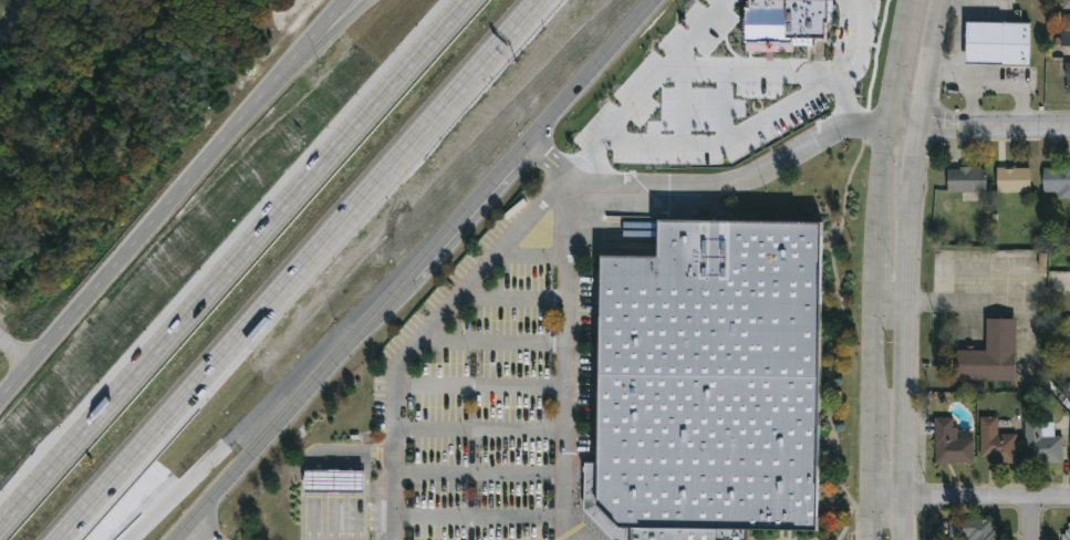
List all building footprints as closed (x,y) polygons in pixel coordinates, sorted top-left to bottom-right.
[(1069,9),(1069,0),(1061,0),(1061,9),(1069,9)] [(972,6),(972,46),(1009,46),(1010,6),(972,6)] [(1009,46),(1038,46),(1039,7),(1010,6),(1009,46)] [(1060,13),(1069,13),(1069,49),(1060,49),(1060,13)] [(1041,165),(1069,165),(1069,197),(1057,197),(1057,190),(1041,190),(1041,165)] [(984,191),(945,191),(945,166),(984,166),(984,191)] [(995,190),(995,166),(1028,166),(1028,190),(995,190)] [(598,252),(596,499),(623,531),(819,531),(820,220),(654,220),(654,253),(598,252)] [(1015,377),(955,377),(955,347),(985,347),(985,315),(1015,315),(1015,377)] [(1015,461),(978,461),(978,415),(996,415),(996,433),(1015,433),(1015,461)] [(933,416),(953,416),(953,430),(970,429),(972,461),(934,463),(933,416)] [(1061,461),(1024,461),(1024,419),(1051,419),(1051,434),(1061,434),(1061,461)] [(304,489),(304,467),(337,468),(364,468),(364,490),(339,489),(304,489)] [(994,519),(994,539),(972,539),(949,539),(949,519),(994,519)] [(1061,521),(1069,521),(1069,539),(1061,539),(1061,521)]
